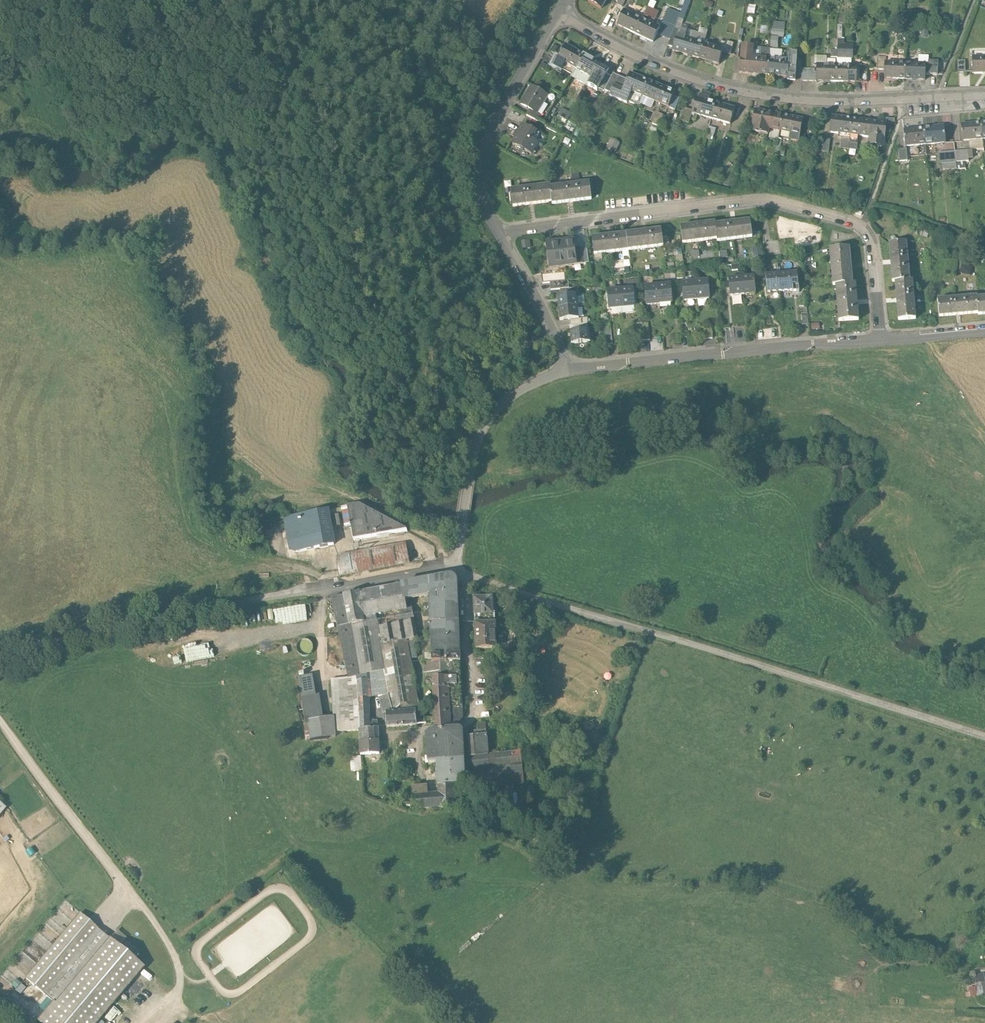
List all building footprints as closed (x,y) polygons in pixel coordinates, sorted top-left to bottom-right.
[(588,3),(601,11),(607,0),(589,0),(588,3)] [(659,11),(654,9),(656,3),(650,0),(643,17),(654,21),(659,11)] [(678,17),(684,19),(691,0),(685,0),(678,17)] [(642,20),(625,12),(618,26),(635,35),(642,20)] [(669,29),(658,24),(656,27),(661,30),(658,36),(670,41),(674,30),(678,20),(673,18),(669,29)] [(656,27),(642,20),(635,35),(653,44),(658,36),(661,30),(656,27)] [(771,46),(778,46),(778,37),(784,37),(784,21),(771,21),(771,46)] [(670,41),(668,47),(674,48),(679,31),(674,30),(670,41)] [(704,44),(685,38),(687,33),(679,31),(674,48),(673,51),(700,60),(704,44)] [(707,37),(687,32),(687,33),(685,38),(704,44),(707,37)] [(724,50),(704,44),(700,60),(719,65),(724,50)] [(584,56),(566,46),(558,60),(558,61),(565,65),(576,71),(584,56)] [(770,51),(750,49),(751,48),(742,47),(740,73),(767,76),(769,60),(770,51)] [(797,54),(790,53),(789,61),(789,62),(788,73),(796,74),(797,54)] [(609,70),(584,56),(576,71),(593,80),(592,82),(600,87),(606,76),(609,70)] [(565,65),(558,61),(558,60),(556,59),(552,67),(561,72),(565,65)] [(973,59),(973,75),(984,74),(984,59),(973,59)] [(788,62),(769,60),(767,76),(779,77),(787,77),(788,73),(789,62),(789,61),(788,61),(788,62)] [(937,62),(924,62),(924,65),(925,65),(925,75),(937,76),(937,62)] [(905,64),(884,63),(884,78),(904,80),(905,64)] [(924,65),(905,64),(904,80),(924,81),(925,75),(925,65),(924,65)] [(837,67),(816,66),(816,82),(836,82),(837,67)] [(857,67),(837,67),(836,82),(856,83),(857,67)] [(870,69),(859,68),(859,83),(870,83),(870,69)] [(648,82),(630,74),(627,81),(624,89),(623,91),(614,88),(610,95),(609,97),(626,104),(627,102),(638,106),(642,97),(648,82)] [(627,81),(613,75),(611,79),(604,92),(610,95),(614,88),(623,91),(624,89),(627,81)] [(611,79),(606,76),(599,91),(604,93),(604,92),(611,79)] [(675,94),(648,82),(642,97),(669,109),(673,98),(675,94)] [(547,97),(532,88),(521,105),(530,110),(537,115),(547,97)] [(679,101),(673,98),(669,109),(675,112),(679,101)] [(715,104),(695,99),(691,114),(711,120),(715,104)] [(735,110),(715,104),(711,120),(731,125),(735,110)] [(537,115),(530,110),(526,116),(539,123),(542,118),(537,115)] [(783,116),(763,112),(761,128),(753,127),(751,133),(768,136),(769,130),(780,132),(783,116)] [(656,113),(653,122),(660,123),(662,114),(656,113)] [(803,120),(783,116),(780,132),(790,134),(789,141),(799,143),(803,120)] [(852,118),(832,116),(830,132),(850,134),(852,118)] [(885,122),(852,118),(850,134),(868,137),(867,144),(875,145),(877,147),(880,147),(882,145),(885,122)] [(981,124),(961,126),(962,143),(982,141),(981,124)] [(540,136),(523,127),(519,134),(517,133),(514,138),(516,139),(513,145),(532,155),(537,146),(536,143),(540,136)] [(944,127),(924,129),(926,146),(946,144),(944,127)] [(924,129),(904,131),(905,147),(926,146),(924,129)] [(856,149),(856,141),(851,141),(852,136),(841,135),(840,148),(856,149)] [(610,139),(606,149),(615,152),(619,143),(610,139)] [(906,149),(898,149),(898,161),(906,161),(906,149)] [(968,151),(955,150),(955,161),(968,161),(968,151)] [(954,151),(938,151),(939,163),(955,162),(954,151)] [(588,184),(550,189),(550,186),(511,191),(513,208),(552,203),(552,205),(591,200),(588,184)] [(748,220),(714,225),(714,223),(680,227),(682,244),(716,240),(716,242),(750,237),(748,220)] [(659,230),(591,239),(593,256),(662,247),(659,230)] [(574,240),(546,244),(549,270),(577,266),(575,248),(574,240)] [(909,281),(905,242),(889,244),(892,283),(895,283),(898,321),(915,320),(912,281),(909,281)] [(587,247),(575,248),(577,266),(589,265),(587,247)] [(848,248),(828,250),(832,287),(835,287),(839,323),(858,321),(854,285),(852,285),(848,248)] [(761,258),(761,249),(752,249),(752,258),(761,258)] [(962,265),(959,272),(969,276),(972,268),(962,265)] [(565,273),(542,275),(543,284),(550,283),(566,281),(565,273)] [(791,274),(779,276),(780,294),(793,293),(791,274)] [(779,276),(766,277),(768,296),(780,294),(779,276)] [(754,278),(741,279),(743,298),(756,297),(754,278)] [(741,279),(729,280),(730,299),(743,298),(741,279)] [(566,281),(550,283),(551,291),(560,290),(569,289),(568,281),(566,281)] [(708,282),(695,283),(697,302),(709,301),(708,282)] [(695,283),(682,285),(684,303),(697,302),(695,283)] [(670,286),(658,287),(659,306),(672,304),(670,286)] [(658,287),(645,288),(647,307),(659,306),(658,287)] [(633,289),(620,290),(622,309),(635,308),(633,289)] [(620,290),(608,291),(609,310),(622,309),(620,290)] [(561,296),(558,296),(559,309),(578,307),(577,294),(561,296)] [(937,301),(939,318),(978,314),(978,316),(984,315),(984,298),(977,299),(976,297),(937,301)] [(578,307),(559,309),(560,321),(570,320),(579,320),(578,307)] [(711,329),(699,330),(700,343),(713,342),(711,329)] [(589,331),(570,332),(571,346),(590,344),(589,331)] [(359,504),(347,506),(354,540),(407,531),(359,504)] [(334,544),(327,510),(290,517),(296,551),(334,544)] [(418,582),(421,597),(430,596),(431,621),(426,622),(426,633),(432,633),(433,661),(460,661),(461,661),(460,653),(459,653),(457,583),(450,577),(418,582)] [(418,582),(406,584),(409,598),(410,598),(421,597),(418,582)] [(411,607),(410,598),(409,598),(406,584),(344,595),(331,598),(342,649),(345,663),(347,679),(331,679),(333,716),(335,729),(359,727),(370,726),(370,720),(368,696),(388,694),(391,711),(416,709),(419,706),(410,657),(416,656),(414,638),(418,637),(412,607),(411,607)] [(492,597),(474,598),(475,615),(493,614),(492,597)] [(305,604),(297,604),(297,616),(306,616),(305,604)] [(495,623),(475,624),(476,650),(496,649),(495,623)] [(174,663),(219,655),(216,641),(171,650),(174,663)] [(435,725),(436,728),(452,727),(452,725),(451,720),(458,720),(460,719),(462,715),(460,661),(433,661),(425,661),(425,664),(424,665),(422,669),(424,672),(424,679),(425,679),(425,686),(434,685),(435,725)] [(309,738),(335,736),(335,729),(333,716),(323,717),(319,694),(316,694),(311,674),(297,677),(304,719),(306,719),(309,738)] [(391,711),(386,711),(386,725),(417,723),(416,709),(391,711)] [(379,750),(378,719),(370,720),(370,726),(359,727),(360,751),(379,750)] [(454,781),(454,784),(460,784),(460,781),(465,780),(463,731),(462,729),(459,727),(452,727),(436,728),(431,728),(426,733),(429,760),(437,760),(438,782),(439,782),(454,781)] [(471,755),(488,753),(488,752),(486,729),(478,729),(474,729),(475,734),(470,734),(471,755)] [(488,753),(471,755),(472,765),(520,761),(519,750),(488,752),(488,753)] [(472,765),(472,775),(521,772),(520,761),(472,765)] [(455,803),(454,784),(454,781),(439,782),(439,791),(428,792),(427,783),(412,784),(414,808),(455,803)] [(81,912),(25,976),(53,1000),(37,1018),(43,1022),(95,1022),(144,967),(81,912)] [(984,982),(984,973),(976,973),(977,984),(974,984),(976,996),(984,995),(984,982)] [(15,977),(10,982),(21,990),(25,985),(15,977)]
